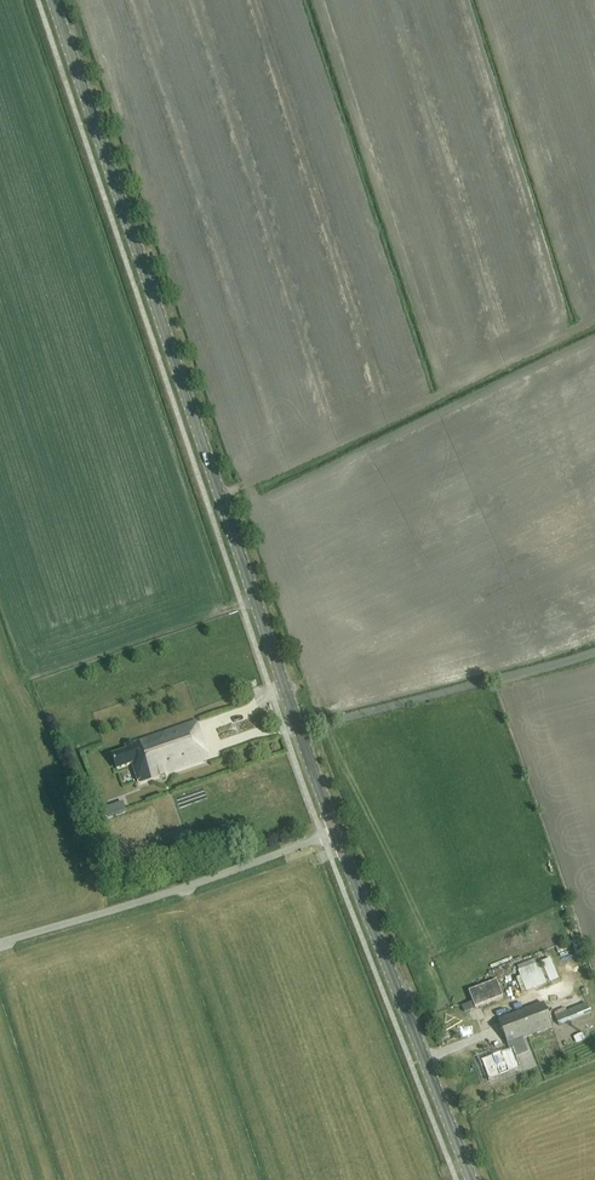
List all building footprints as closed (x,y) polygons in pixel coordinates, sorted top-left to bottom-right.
[(131,765),(138,784),(209,759),(196,721),(125,746),(126,749),(111,755),(117,770),(131,765)] [(195,843),(190,829),(172,836),(177,850),(195,843)] [(185,860),(195,856),(193,850),(189,852),(188,850),(182,853),(185,860)] [(550,956),(541,960),(549,981),(558,978),(550,956)] [(516,965),(526,990),(546,982),(536,957),(516,965)] [(496,981),(469,991),(475,1008),(503,997),(496,981)] [(552,1027),(543,1004),(498,1021),(504,1037),(508,1045),(509,1045),(511,1050),(487,1059),(495,1077),(507,1073),(508,1074),(526,1067),(519,1047),(514,1049),(512,1043),(553,1028),(552,1027)] [(587,1004),(555,1016),(559,1026),(591,1014),(587,1004)]
